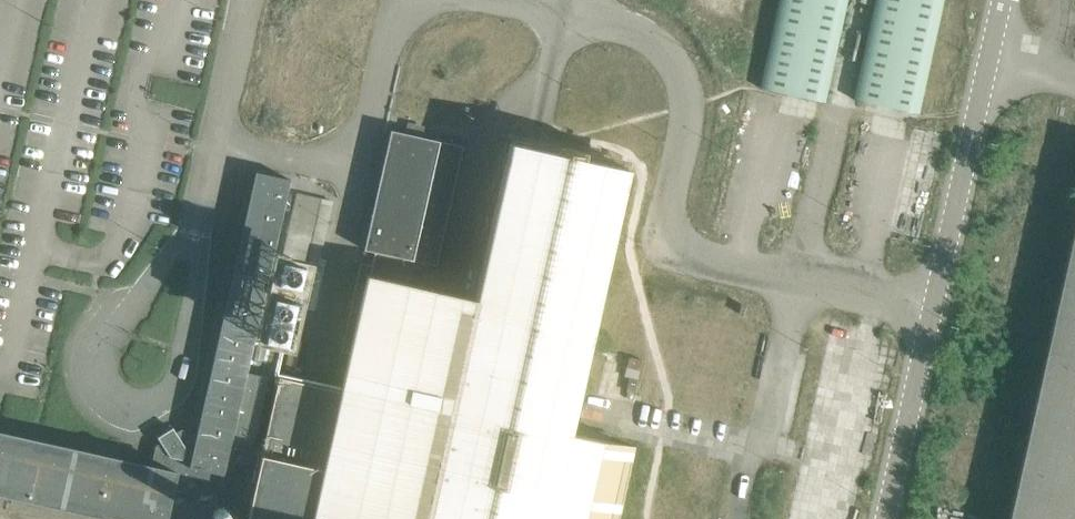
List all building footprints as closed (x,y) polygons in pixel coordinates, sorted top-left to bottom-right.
[(846,0),(778,0),(759,88),(820,101),(824,102),(846,0)] [(852,98),(856,99),(917,113),(942,0),(874,0),(852,98)] [(372,265),(369,275),(407,283),(412,260),(436,265),(463,146),(390,130),(363,249),(375,252),(372,265)] [(298,381),(278,377),(262,449),(260,456),(246,518),(620,518),(629,479),(636,448),(569,433),(571,426),(577,427),(582,407),(575,405),(629,169),(546,151),(517,144),(510,143),(475,298),(461,295),(433,289),(407,283),(369,275),(372,265),(360,263),(340,351),(349,353),(340,391),(324,387),(298,381)] [(197,433),(189,466),(222,474),(227,452),(249,457),(250,454),(260,456),(262,449),(251,447),(252,445),(230,440),(230,438),(245,373),(266,281),(281,212),(289,179),(287,178),(287,179),(257,172),(255,171),(254,174),(255,174),(197,433)] [(286,235),(320,243),(329,200),(296,192),(286,235)] [(1008,518),(1074,518),(1074,220),(1008,518)] [(267,377),(245,373),(230,438),(253,443),(267,377)] [(222,474),(189,466),(197,433),(181,429),(175,432),(172,427),(156,437),(160,442),(155,445),(150,466),(134,462),(134,463),(105,456),(105,455),(103,455),(103,456),(74,449),(74,448),(72,448),(72,449),(42,442),(43,441),(41,441),(41,442),(11,435),(10,434),(9,435),(0,433),(0,493),(4,494),(4,495),(6,495),(35,501),(35,502),(37,502),(66,508),(66,509),(68,509),(98,515),(98,516),(99,516),(100,516),(115,518),(165,518),(168,505),(173,506),(182,500),(186,484),(196,478),(221,484),(230,478),(234,462),(247,465),(249,457),(227,452),(222,474)]
